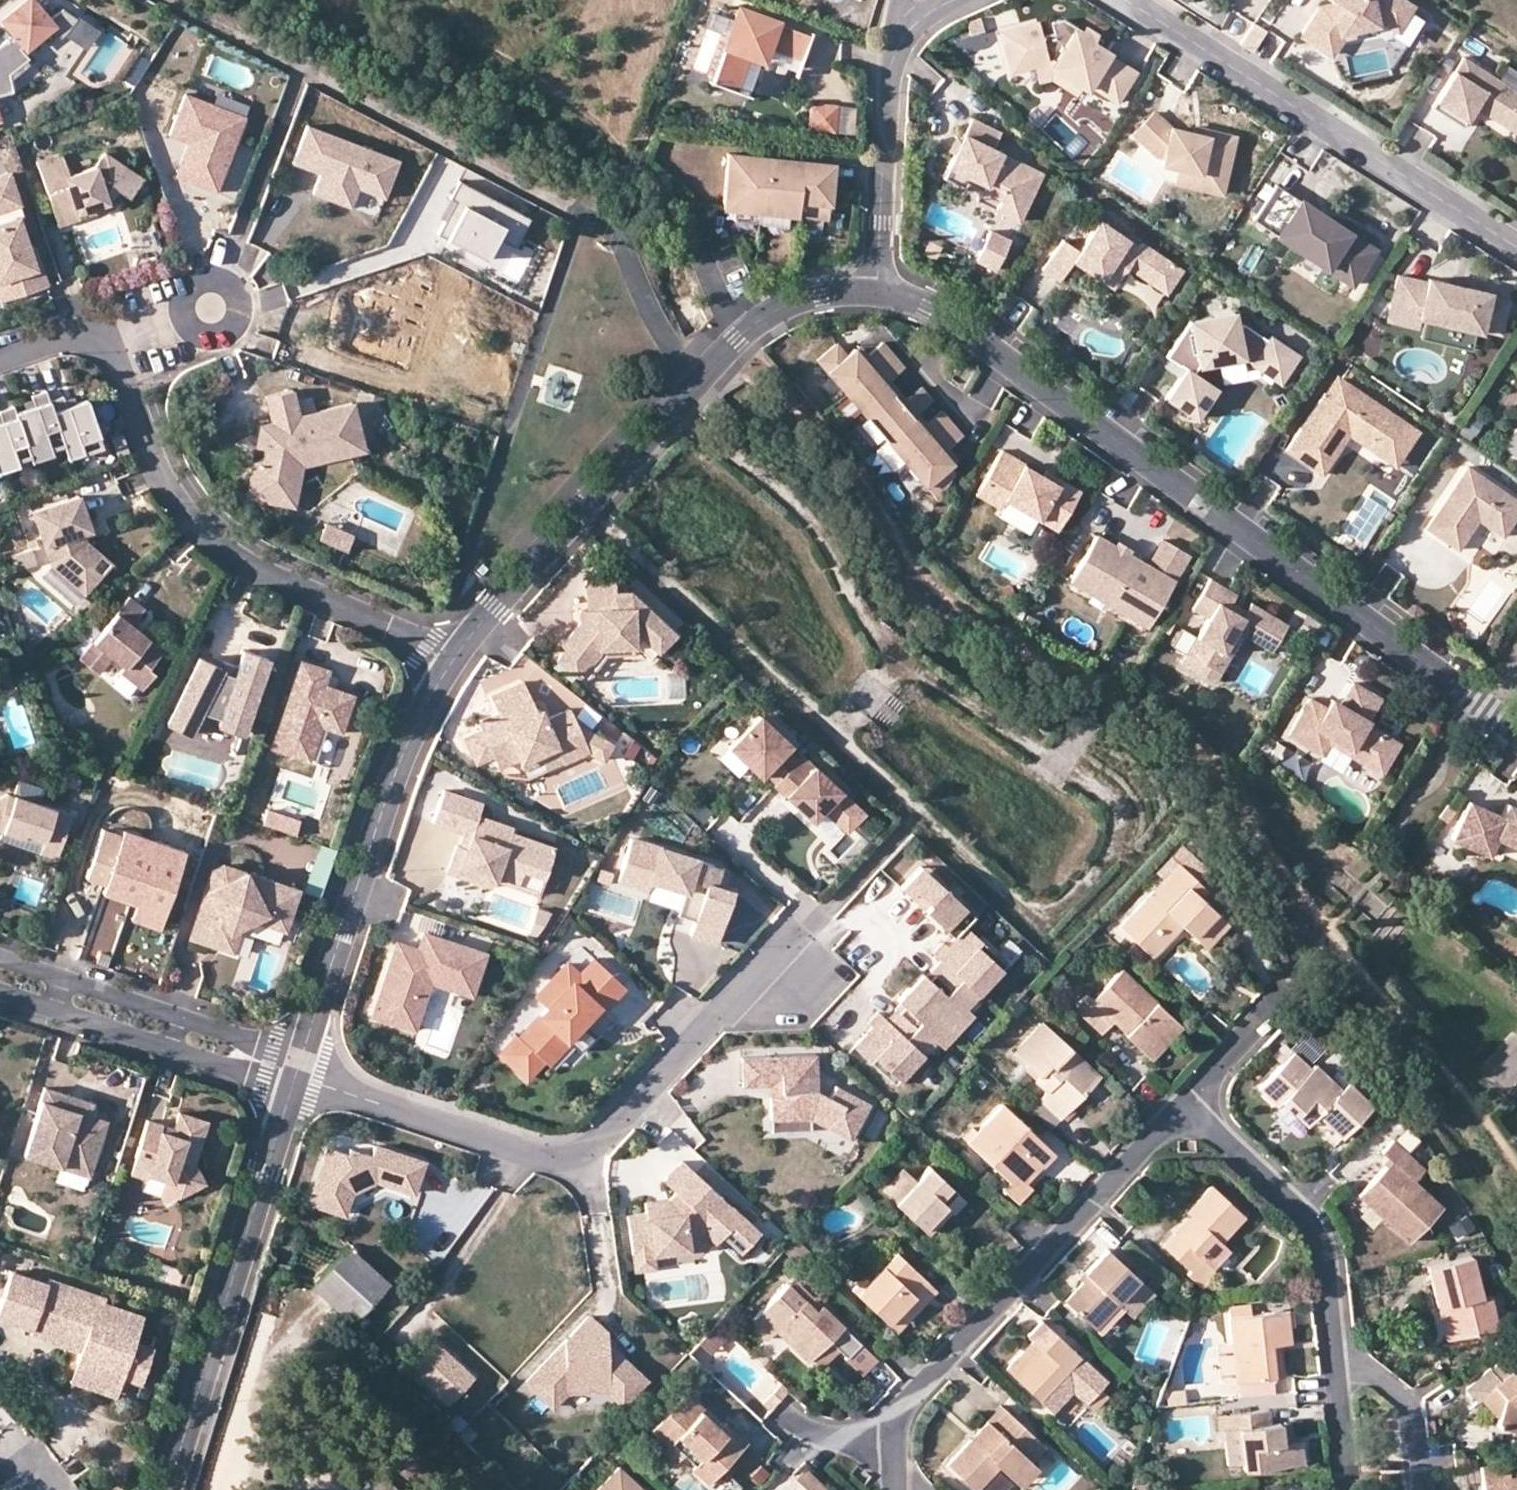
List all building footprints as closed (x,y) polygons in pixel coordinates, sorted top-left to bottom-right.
[(0,41),(0,93),(13,89),(8,72),(27,55),(19,45),(22,42),(25,45),(51,22),(49,20),(32,0),(22,0),(2,18),(15,34),(11,37),(9,34),(0,41)] [(1331,3),(1318,6),(1311,16),(1300,34),(1327,52),(1339,35),(1351,33),(1350,27),(1382,20),(1394,28),(1409,6),(1401,0),(1330,0),(1331,3)] [(805,49),(812,29),(740,4),(714,79),(739,88),(752,50),(764,54),(768,43),(803,55),(805,49)] [(64,7),(49,20),(51,22),(62,35),(65,32),(76,15),(64,7)] [(710,72),(726,14),(709,10),(693,67),(710,72)] [(96,29),(76,15),(65,32),(85,45),(96,29)] [(1073,25),(1062,19),(1049,22),(1052,33),(1039,36),(1036,24),(999,33),(1009,70),(1046,61),(1050,64),(1047,69),(1083,89),(1085,84),(1113,100),(1132,67),(1105,52),(1106,50),(1090,41),(1077,34),(1080,29),(1073,25)] [(976,23),(965,26),(968,36),(978,33),(976,23)] [(1080,29),(1077,34),(1090,41),(1095,33),(1082,25),(1080,29)] [(799,67),(803,55),(768,43),(764,54),(799,67)] [(752,50),(739,88),(751,92),(764,54),(752,50)] [(1464,57),(1432,107),(1444,115),(1462,127),(1474,108),(1478,102),(1488,109),(1484,114),(1508,129),(1516,127),(1516,91),(1464,57)] [(200,186),(216,192),(244,116),(184,94),(168,136),(187,143),(193,145),(180,179),(200,186)] [(835,132),(838,105),(811,102),(808,129),(835,132)] [(1478,102),(1474,108),(1484,114),(1488,109),(1478,102)] [(1222,193),(1235,137),(1208,131),(1207,136),(1194,133),(1182,131),(1171,128),(1155,113),(1135,135),(1157,156),(1165,158),(1163,164),(1179,168),(1199,172),(1195,187),(1222,193)] [(1043,174),(994,150),(1002,134),(973,119),(949,167),(970,177),(974,170),(982,174),(989,177),(985,184),(1005,194),(1002,201),(997,210),(1020,222),(1043,174)] [(358,211),(365,191),(382,197),(396,159),(306,126),(295,155),(323,165),(319,175),(316,184),(312,194),(358,211)] [(1194,133),(1207,136),(1208,131),(1195,127),(1194,133)] [(1508,129),(1516,135),(1516,127),(1508,129)] [(174,177),(180,179),(193,145),(187,143),(174,177)] [(759,172),(761,151),(729,148),(725,202),(735,203),(762,206),(765,172),(759,172)] [(773,152),(761,151),(759,172),(765,172),(771,173),(773,152)] [(799,209),(803,154),(773,152),(771,173),(765,172),(762,206),(788,208),(799,209)] [(37,163),(55,213),(75,205),(78,212),(94,206),(107,202),(115,188),(128,195),(139,175),(101,153),(93,167),(69,176),(61,154),(37,163)] [(832,191),(835,157),(803,154),(799,209),(830,212),(832,191)] [(319,175),(323,165),(295,155),(291,164),(319,175)] [(970,177),(949,167),(944,178),(964,188),(967,183),(1002,201),(1005,194),(985,184),(989,177),(982,174),(974,170),(970,177)] [(1199,172),(1179,168),(1176,182),(1195,187),(1199,172)] [(24,216),(8,173),(0,176),(0,289),(5,301),(48,285),(35,247),(29,249),(18,218),(24,216)] [(529,214),(457,179),(439,215),(443,218),(436,232),(464,245),(491,259),(486,268),(516,283),(533,249),(523,244),(521,249),(514,245),(529,214)] [(1317,211),(1277,185),(1254,220),(1352,285),(1375,250),(1317,211)] [(761,216),(762,206),(735,203),(734,214),(761,216)] [(55,213),(60,225),(80,218),(78,212),(75,205),(55,213)] [(788,218),(788,208),(762,206),(761,216),(788,218)] [(1061,281),(1074,261),(1101,280),(1115,259),(1128,267),(1166,293),(1182,270),(1143,243),(1140,248),(1100,221),(1080,251),(1063,240),(1043,270),(1052,275),(1061,281)] [(1010,241),(990,231),(976,260),(996,270),(1010,241)] [(1114,288),(1128,267),(1115,259),(1101,280),(1114,288)] [(1127,269),(1118,282),(1153,307),(1162,295),(1127,269)] [(1429,282),(1400,275),(1388,320),(1419,327),(1421,318),(1426,319),(1475,331),(1481,333),(1482,330),(1485,316),(1504,321),(1509,302),(1490,298),(1491,294),(1468,288),(1430,279),(1429,282)] [(1243,358),(1280,383),(1299,356),(1271,338),(1269,341),(1245,325),(1238,326),(1235,313),(1190,321),(1166,356),(1173,361),(1180,366),(1181,365),(1187,369),(1184,374),(1183,373),(1181,376),(1166,397),(1184,410),(1196,418),(1216,389),(1194,374),(1200,366),(1243,358)] [(1485,316),(1482,330),(1501,334),(1504,321),(1485,316)] [(1475,331),(1426,319),(1422,337),(1470,349),(1475,331)] [(837,342),(818,358),(847,392),(894,353),(883,341),(866,354),(866,360),(860,360),(861,353),(855,347),(846,353),(837,342)] [(847,392),(866,415),(893,392),(888,385),(882,384),(882,379),(888,379),(904,365),(894,353),(847,392)] [(1180,366),(1173,361),(1168,367),(1181,376),(1183,373),(1184,374),(1187,369),(1181,365),(1180,366)] [(1339,376),(1326,394),(1332,398),(1344,380),(1339,376)] [(1366,436),(1401,460),(1420,432),(1344,380),(1332,398),(1326,394),(1287,451),(1302,461),(1322,475),(1349,436),(1353,430),(1365,438),(1366,436)] [(893,392),(866,415),(886,437),(913,414),(932,398),(921,385),(905,399),(905,404),(899,404),(899,398),(893,392)] [(293,386),(267,392),(273,419),(279,442),(267,444),(265,455),(253,458),(251,469),(249,477),(279,484),(283,465),(301,461),(304,460),(303,456),(328,450),(329,455),(364,447),(354,405),(300,418),(299,413),(293,386)] [(15,411),(30,453),(31,458),(52,451),(50,446),(63,441),(49,399),(45,389),(31,394),(32,397),(34,404),(21,409),(15,411)] [(77,393),(64,398),(66,405),(79,401),(77,393)] [(49,399),(63,441),(68,455),(101,443),(86,398),(79,401),(66,405),(64,398),(62,395),(49,399)] [(34,404),(32,397),(19,401),(21,409),(34,404)] [(353,400),(299,413),(300,418),(354,405),(353,400)] [(18,462),(16,457),(30,453),(15,411),(13,404),(0,409),(0,414),(2,419),(0,420),(0,468),(18,462)] [(913,414),(886,437),(906,459),(952,420),(941,408),(925,422),(924,428),(919,427),(919,421),(913,414)] [(273,419),(261,422),(257,442),(267,444),(279,442),(273,419)] [(963,433),(952,420),(906,459),(938,498),(955,470),(949,463),(952,460),(946,453),(940,452),(941,447),(946,447),(963,433)] [(1395,468),(1401,460),(1366,436),(1365,438),(1353,430),(1349,436),(1395,468)] [(964,435),(946,450),(959,465),(977,449),(964,435)] [(876,447),(891,466),(901,459),(886,439),(876,447)] [(329,455),(328,450),(303,456),(304,460),(329,455)] [(1008,493),(1004,499),(1058,530),(1081,491),(1061,479),(1058,484),(1043,475),(1032,468),(1025,465),(1026,464),(1003,450),(985,480),(1008,493)] [(245,491),(292,501),(301,461),(283,465),(279,484),(249,477),(245,491)] [(1479,520),(1486,519),(1487,526),(1504,537),(1516,517),(1516,500),(1468,467),(1427,529),(1443,539),(1459,550),(1479,520)] [(1046,470),(1043,475),(1058,484),(1061,479),(1046,470)] [(999,507),(1004,499),(1008,493),(985,480),(977,494),(999,507)] [(78,493),(32,509),(44,542),(48,541),(54,557),(50,561),(84,590),(100,571),(90,563),(100,551),(85,538),(81,539),(78,531),(82,529),(89,527),(84,512),(78,493)] [(326,522),(318,536),(345,549),(352,535),(326,522)] [(1136,606),(1130,616),(1148,626),(1190,555),(1164,540),(1149,566),(1128,554),(1126,557),(1120,553),(1114,550),(1116,546),(1097,535),(1071,581),(1090,592),(1095,583),(1136,606)] [(48,541),(44,542),(50,561),(54,557),(48,541)] [(1119,541),(1116,546),(1114,550),(1120,553),(1126,557),(1128,554),(1131,549),(1119,541)] [(37,564),(32,548),(12,554),(17,570),(37,564)] [(1193,609),(1211,578),(1197,571),(1179,601),(1193,609)] [(1240,624),(1276,644),(1288,624),(1251,602),(1246,610),(1243,616),(1229,608),(1233,602),(1237,594),(1211,578),(1193,609),(1208,618),(1196,638),(1187,654),(1209,666),(1219,650),(1223,653),(1240,624)] [(580,623),(560,647),(583,666),(589,665),(597,655),(596,649),(629,646),(631,645),(648,661),(672,635),(625,591),(612,592),(611,580),(584,582),(587,623),(580,623)] [(1090,592),(1130,616),(1136,606),(1095,583),(1090,592)] [(128,598),(80,659),(97,673),(111,656),(125,667),(120,672),(140,689),(152,674),(147,669),(161,652),(130,626),(143,609),(137,605),(128,598)] [(1246,610),(1233,602),(1229,608),(1243,616),(1246,610)] [(1272,651),(1276,644),(1240,624),(1223,653),(1219,650),(1209,666),(1220,673),(1243,634),(1272,651)] [(1187,654),(1196,638),(1189,634),(1180,649),(1187,654)] [(221,669),(197,661),(166,726),(190,734),(201,712),(220,718),(218,726),(242,734),(266,659),(254,655),(242,651),(234,676),(220,671),(221,669)] [(6,656),(0,658),(0,671),(10,668),(6,656)] [(314,666),(300,661),(271,749),(309,762),(320,728),(339,735),(351,697),(323,686),(328,671),(314,666)] [(498,709),(477,721),(481,727),(464,736),(477,761),(492,753),(499,765),(517,755),(524,767),(543,756),(540,750),(554,743),(563,760),(585,749),(602,757),(611,742),(592,730),(583,735),(568,706),(545,718),(539,707),(537,708),(521,678),(490,695),(498,709)] [(749,688),(738,678),(730,687),(741,697),(749,688)] [(1331,738),(1384,769),(1399,744),(1366,724),(1381,699),(1367,691),(1354,684),(1341,705),(1340,705),(1338,709),(1331,711),(1327,708),(1326,709),(1310,699),(1289,736),(1321,755),(1328,743),(1331,738)] [(1331,700),(1327,708),(1331,711),(1338,709),(1340,705),(1331,700)] [(788,750),(757,720),(727,752),(758,781),(762,778),(773,789),(772,791),(809,827),(822,814),(837,798),(800,761),(796,766),(784,754),(788,750)] [(1381,774),(1384,769),(1331,738),(1328,743),(1381,774)] [(1480,740),(1473,750),(1489,761),(1497,752),(1480,740)] [(1297,775),(1306,765),(1291,752),(1282,762),(1297,775)] [(81,792),(84,782),(69,778),(66,787),(81,792)] [(19,782),(15,796),(38,804),(42,790),(19,782)] [(480,805),(441,792),(430,825),(469,837),(465,851),(455,847),(446,874),(492,889),(494,881),(500,864),(543,878),(553,847),(509,833),(511,828),(476,817),(480,805)] [(3,832),(5,827),(25,834),(27,829),(45,836),(39,853),(56,859),(71,815),(38,804),(15,796),(14,798),(8,796),(0,799),(0,831),(3,832)] [(702,822),(712,811),(695,796),(685,807),(702,822)] [(833,825),(849,809),(837,798),(822,814),(833,825)] [(1515,808),(1507,804),(1501,817),(1467,802),(1450,839),(1487,855),(1494,838),(1516,849),(1516,809),(1515,808)] [(1,840),(39,853),(45,836),(27,829),(25,834),(5,827),(3,832),(1,840)] [(137,902),(165,911),(185,849),(123,829),(122,833),(103,827),(87,875),(98,879),(107,881),(140,893),(137,902)] [(618,868),(628,839),(616,834),(605,863),(618,868)] [(713,945),(729,895),(710,888),(704,886),(711,866),(630,839),(616,881),(646,891),(649,881),(682,892),(679,902),(696,908),(691,922),(687,936),(713,945)] [(1159,871),(1167,878),(1180,864),(1199,883),(1210,872),(1183,846),(1159,871)] [(323,898),(338,853),(319,847),(304,892),(323,898)] [(934,876),(920,863),(910,874),(924,886),(934,876)] [(500,864),(494,881),(517,888),(522,871),(500,864)] [(1200,896),(1206,890),(1199,883),(1180,864),(1167,878),(1121,927),(1153,956),(1181,925),(1206,947),(1228,924),(1200,896)] [(225,865),(214,871),(207,892),(246,873),(225,865)] [(717,867),(711,866),(704,886),(710,888),(717,867)] [(248,877),(246,873),(207,892),(203,903),(209,905),(213,912),(198,920),(192,938),(201,941),(217,947),(223,929),(240,935),(243,926),(254,920),(286,931),(299,890),(252,875),(248,877)] [(974,914),(934,876),(924,886),(910,874),(900,885),(909,893),(914,888),(921,894),(928,901),(923,906),(954,935),(964,924),(974,914)] [(104,891),(137,902),(140,893),(107,881),(104,891)] [(916,900),(921,894),(914,888),(909,893),(916,900)] [(921,894),(916,900),(923,906),(928,901),(921,894)] [(132,916),(160,926),(165,911),(137,902),(132,916)] [(696,908),(679,902),(674,916),(691,922),(696,908)] [(209,905),(203,903),(198,920),(213,912),(209,905)] [(541,927),(549,914),(536,909),(531,923),(541,927)] [(535,937),(541,927),(531,923),(528,934),(535,937)] [(981,939),(964,924),(954,935),(951,938),(957,943),(952,948),(942,940),(932,951),(940,958),(977,992),(1001,966),(976,944),(981,939)] [(240,935),(223,929),(217,947),(234,952),(240,935)] [(371,1020),(413,1033),(428,983),(455,992),(469,950),(422,935),(417,952),(402,947),(399,957),(392,955),(371,1020)] [(957,943),(951,938),(946,943),(952,948),(957,943)] [(1005,961),(981,939),(976,944),(1001,966),(1005,961)] [(977,992),(940,958),(930,968),(933,971),(928,976),(925,974),(922,970),(909,984),(950,1021),(963,1007),(977,992)] [(538,1056),(551,1043),(567,1042),(579,1054),(593,1039),(580,1027),(598,1008),(603,1012),(625,988),(595,961),(579,977),(567,966),(535,999),(547,1010),(519,1040),(517,1038),(500,1056),(526,1081),(544,1062),(538,1056)] [(1089,995),(1076,1008),(1102,1032),(1114,1020),(1126,1032),(1125,1033),(1151,1058),(1182,1025),(1122,968),(1093,999),(1089,995)] [(897,996),(901,1000),(904,1002),(899,1007),(896,1005),(886,1015),(923,1049),(935,1036),(950,1021),(909,984),(897,996)] [(1026,1008),(1018,1001),(1008,1011),(1017,1018),(1026,1008)] [(963,1007),(950,1021),(957,1028),(970,1014),(963,1007)] [(867,1028),(854,1042),(870,1057),(874,1052),(899,1075),(923,1049),(886,1015),(878,1008),(868,1019),(872,1023),(877,1028),(872,1033),(867,1028)] [(957,1028),(950,1021),(935,1036),(943,1043),(957,1028)] [(1061,1116),(1088,1087),(1088,1073),(1067,1053),(1072,1048),(1046,1022),(1017,1052),(1040,1074),(1036,1079),(1047,1090),(1041,1097),(1061,1116)] [(872,1033),(877,1028),(872,1023),(867,1028),(872,1033)] [(1100,1074),(1072,1048),(1067,1053),(1088,1073),(1088,1087),(1100,1074)] [(874,1052),(870,1057),(894,1080),(899,1075),(874,1052)] [(816,1053),(742,1055),(743,1085),(770,1084),(781,1083),(781,1096),(771,1097),(772,1119),(810,1117),(850,1138),(869,1101),(835,1084),(829,1095),(817,1089),(816,1053)] [(1282,1100),(1298,1114),(1305,1107),(1316,1118),(1319,1115),(1343,1136),(1373,1105),(1349,1082),(1343,1089),(1336,1096),(1326,1087),(1333,1079),(1316,1064),(1310,1068),(1294,1053),(1260,1088),(1278,1104),(1282,1100)] [(1343,1089),(1333,1079),(1326,1087),(1336,1096),(1343,1089)] [(781,1083),(770,1084),(771,1097),(781,1096),(781,1083)] [(63,1097),(45,1091),(25,1158),(59,1168),(65,1151),(94,1160),(105,1122),(71,1112),(75,1100),(63,1097)] [(1061,1116),(1041,1097),(1030,1109),(1050,1127),(1061,1116)] [(1031,1187),(1026,1181),(1019,1174),(1035,1157),(1041,1164),(1043,1166),(1055,1153),(1005,1106),(977,1135),(970,1143),(1009,1178),(1002,1185),(1017,1200),(1031,1187)] [(1309,1125),(1316,1118),(1305,1107),(1298,1114),(1309,1125)] [(189,1117),(178,1113),(172,1135),(160,1132),(161,1126),(147,1121),(135,1158),(150,1163),(146,1174),(170,1182),(178,1197),(202,1182),(191,1162),(202,1129),(197,1120),(189,1117)] [(810,1130),(810,1117),(772,1119),(772,1131),(810,1130)] [(1405,1128),(1393,1140),(1406,1152),(1417,1139),(1405,1128)] [(965,1139),(970,1143),(977,1135),(972,1132),(965,1139)] [(1414,1180),(1424,1169),(1406,1152),(1393,1140),(1381,1151),(1390,1160),(1359,1195),(1409,1240),(1441,1205),(1414,1180)] [(380,1158),(383,1148),(372,1145),(369,1154),(380,1158)] [(412,1191),(422,1160),(383,1148),(380,1158),(369,1154),(348,1147),(346,1153),(326,1146),(308,1202),(343,1214),(350,1190),(374,1178),(412,1191)] [(1026,1181),(1041,1164),(1035,1157),(1019,1174),(1026,1181)] [(709,1189),(683,1164),(664,1184),(677,1196),(670,1202),(660,1213),(651,1204),(646,1206),(647,1216),(628,1218),(633,1256),(652,1254),(652,1256),(688,1251),(711,1228),(722,1239),(733,1227),(751,1244),(760,1236),(724,1202),(722,1205),(707,1192),(709,1189)] [(931,1168),(920,1178),(896,1203),(922,1228),(946,1204),(952,1211),(954,1213),(965,1200),(931,1168)] [(887,1194),(896,1203),(920,1178),(910,1169),(887,1194)] [(1187,1212),(1189,1214),(1195,1219),(1179,1236),(1174,1231),(1163,1243),(1190,1268),(1186,1273),(1202,1287),(1217,1272),(1214,1267),(1230,1250),(1221,1241),(1245,1216),(1211,1185),(1187,1212)] [(660,1213),(670,1202),(651,1204),(660,1213)] [(928,1234),(952,1211),(946,1204),(922,1228),(928,1234)] [(1189,1214),(1174,1231),(1179,1236),(1195,1219),(1189,1214)] [(741,1256),(751,1244),(733,1227),(722,1239),(741,1256)] [(716,1246),(722,1239),(711,1228),(704,1235),(716,1246)] [(1107,1247),(1084,1270),(1089,1275),(1082,1281),(1066,1299),(1092,1324),(1115,1301),(1138,1277),(1107,1247)] [(350,1248),(313,1288),(351,1322),(388,1282),(350,1248)] [(854,1290),(888,1321),(926,1280),(896,1252),(870,1280),(866,1277),(854,1290)] [(1428,1267),(1438,1307),(1447,1305),(1455,1338),(1496,1327),(1489,1294),(1482,1296),(1471,1256),(1428,1267)] [(170,1269),(158,1265),(155,1278),(167,1281),(170,1269)] [(1079,1277),(1082,1281),(1089,1275),(1084,1270),(1079,1277)] [(0,1307),(0,1322),(32,1333),(31,1337),(43,1341),(48,1326),(85,1338),(80,1353),(76,1365),(121,1380),(125,1369),(143,1375),(152,1349),(133,1343),(142,1316),(103,1304),(105,1299),(50,1281),(48,1286),(11,1274),(0,1307)] [(816,1309),(821,1304),(792,1277),(788,1283),(816,1309)] [(1153,1291),(1138,1277),(1115,1301),(1123,1308),(1130,1316),(1153,1291)] [(935,1288),(926,1280),(888,1321),(896,1329),(935,1288)] [(879,1357),(821,1304),(816,1309),(788,1283),(750,1323),(769,1340),(778,1330),(782,1326),(796,1340),(793,1343),(811,1360),(813,1357),(830,1339),(839,1347),(848,1355),(846,1356),(864,1373),(879,1357)] [(1100,1332),(1123,1308),(1115,1301),(1092,1324),(1100,1332)] [(1228,1306),(1229,1317),(1250,1315),(1249,1304),(1228,1306)] [(1446,1340),(1455,1338),(1447,1305),(1438,1307),(1446,1340)] [(1272,1377),(1273,1377),(1270,1345),(1277,1344),(1290,1343),(1287,1312),(1250,1315),(1229,1317),(1232,1345),(1236,1380),(1237,1380),(1272,1377)] [(644,1377),(623,1356),(611,1357),(606,1353),(602,1357),(590,1345),(600,1334),(606,1328),(589,1313),(525,1380),(551,1405),(566,1389),(605,1387),(621,1402),(644,1377)] [(1036,1342),(1010,1370),(1053,1411),(1073,1390),(1087,1402),(1106,1381),(1041,1320),(1028,1334),(1036,1342)] [(729,1335),(717,1324),(699,1343),(711,1354),(729,1335)] [(48,1326),(43,1341),(51,1344),(80,1353),(85,1338),(48,1326)] [(782,1326),(778,1330),(793,1343),(796,1340),(782,1326)] [(475,1375),(431,1334),(401,1367),(445,1407),(475,1375)] [(611,1357),(623,1356),(600,1334),(590,1345),(602,1357),(606,1353),(611,1357)] [(830,1339),(813,1357),(822,1366),(839,1347),(830,1339)] [(1281,1376),(1277,1344),(1270,1345),(1273,1377),(1281,1376)] [(1219,1382),(1236,1380),(1232,1345),(1216,1347),(1219,1382)] [(1468,1387),(1479,1399),(1481,1397),(1500,1417),(1497,1424),(1516,1429),(1516,1350),(1515,1348),(1492,1368),(1491,1366),(1468,1387)] [(121,1380),(76,1365),(70,1384),(115,1399),(121,1380)] [(125,1369),(121,1380),(140,1386),(143,1375),(125,1369)] [(1238,1397),(1274,1394),(1272,1377),(1237,1380),(1238,1397)] [(771,1408),(788,1391),(780,1383),(763,1401),(771,1408)] [(1161,1393),(1156,1405),(1181,1403),(1180,1391),(1161,1393)] [(686,1392),(652,1430),(668,1445),(664,1449),(677,1461),(684,1454),(691,1446),(702,1456),(695,1464),(691,1468),(709,1483),(746,1442),(725,1422),(720,1427),(701,1410),(703,1407),(686,1392)] [(1003,1405),(988,1420),(993,1424),(1007,1409),(1003,1405)] [(1044,1445),(1007,1409),(993,1424),(988,1420),(948,1462),(976,1488),(999,1465),(1014,1478),(1032,1459),(1044,1445)] [(1270,1424),(1268,1410),(1219,1414),(1220,1431),(1224,1430),(1227,1464),(1243,1462),(1244,1470),(1303,1464),(1301,1442),(1289,1443),(1282,1444),(1280,1423),(1270,1424)] [(1287,1423),(1280,1423),(1282,1444),(1289,1443),(1287,1423)] [(684,1454),(695,1464),(702,1456),(691,1446),(684,1454)] [(1040,1467),(1032,1459),(1014,1478),(1022,1486),(1040,1467)] [(795,1474),(807,1489),(824,1489),(826,1489),(807,1464),(795,1474)] [(620,1465),(597,1489),(646,1489),(620,1465)] [(1510,1476),(1508,1470),(1507,1465),(1483,1467),(1485,1489),(1516,1489),(1516,1475),(1510,1476)]
